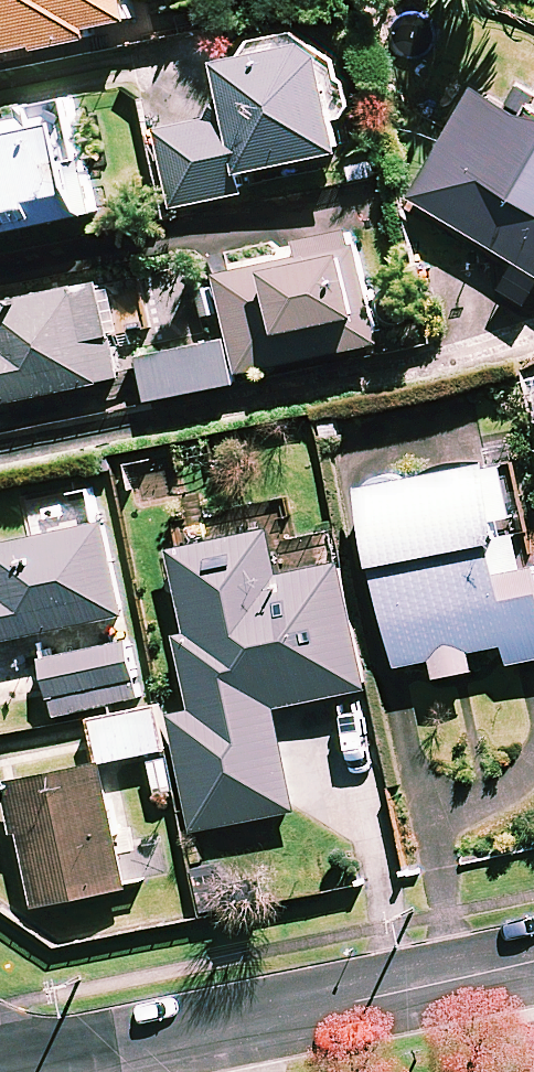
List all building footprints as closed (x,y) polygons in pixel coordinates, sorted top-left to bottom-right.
[(132,26),(127,0),(0,0),(0,53),(132,26)] [(340,150),(316,36),(213,58),(225,117),(155,132),(171,208),(242,192),(238,172),(340,150)] [(478,84),(410,200),(533,272),(533,117),(478,84)] [(67,105),(0,121),(0,232),(91,211),(67,105)] [(380,338),(352,234),(214,270),(241,375),(380,338)] [(112,279),(0,302),(0,403),(121,377),(112,333),(123,330),(112,279)] [(233,383),(224,339),(137,357),(147,401),(233,383)] [(512,455),(360,488),(397,664),(433,656),(437,676),(474,668),(470,650),(504,642),(508,664),(533,658),(533,560),(512,455)] [(105,520),(0,542),(0,666),(43,657),(56,716),(143,697),(105,520)] [(279,574),(271,530),(166,549),(195,708),(170,712),(192,830),(295,811),(276,705),(365,689),(341,562),(279,574)] [(162,749),(154,708),(92,720),(100,761),(162,749)] [(129,885),(101,762),(9,783),(37,906),(129,885)]
